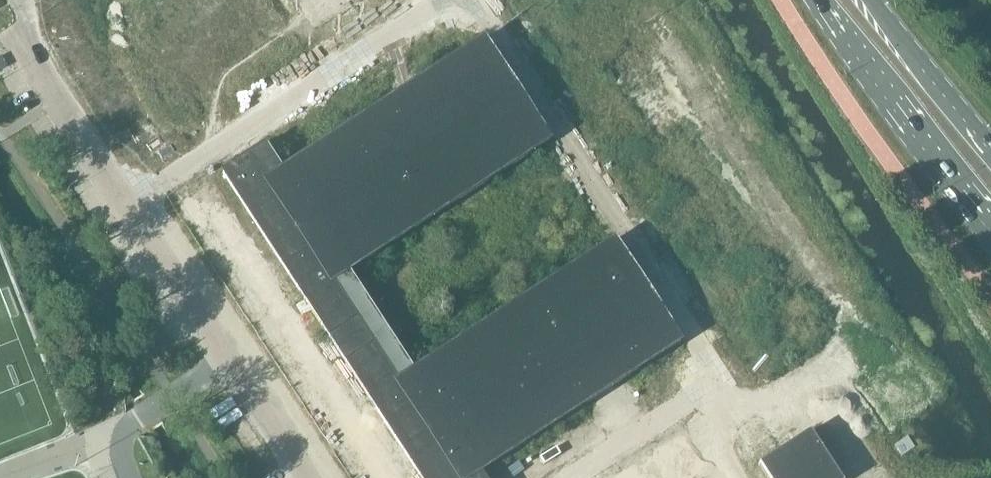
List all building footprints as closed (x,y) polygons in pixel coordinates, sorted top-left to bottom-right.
[(82,8),(94,0),(77,0),(82,8)] [(82,8),(95,27),(132,3),(130,0),(94,0),(82,8)] [(240,11),(257,0),(232,0),(240,11)] [(347,33),(366,21),(353,0),(325,0),(347,33)] [(366,21),(384,9),(378,0),(353,0),(366,21)] [(384,9),(399,0),(378,0),(384,9)] [(135,6),(97,31),(172,147),(246,99),(222,62),(222,61),(218,55),(182,78),(135,6)] [(223,173),(322,325),(353,374),(421,477),(482,477),(479,473),(681,342),(615,241),(414,371),(349,271),(548,141),(482,40),(416,82),(398,94),(281,170),(266,145),(223,173)] [(874,414),(890,402),(886,396),(869,408),(874,414)] [(759,463),(769,477),(840,477),(810,430),(759,463)] [(614,477),(662,477),(648,456),(614,477)]
